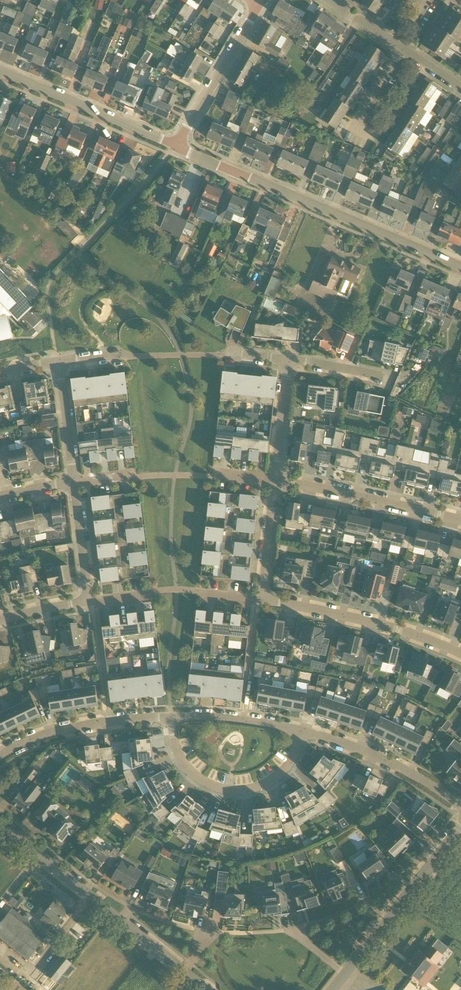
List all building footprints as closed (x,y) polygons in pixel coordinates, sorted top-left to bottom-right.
[(104,0),(97,0),(95,8),(102,10),(104,0)] [(151,10),(158,15),(165,5),(166,2),(168,0),(157,0),(151,10)] [(186,4),(190,7),(191,6),(197,10),(200,5),(203,0),(188,0),(186,3),(186,4)] [(219,17),(227,4),(221,0),(215,0),(208,11),(219,17)] [(377,0),(366,0),(362,6),(376,15),(383,4),(377,0)] [(111,1),(110,14),(117,15),(119,5),(111,1)] [(180,13),(186,4),(181,1),(175,10),(180,13)] [(30,3),(27,2),(25,7),(22,13),(27,15),(34,18),(37,8),(35,7),(30,3)] [(300,21),(292,16),(296,10),(281,2),(274,14),(289,23),(297,27),(300,21)] [(190,7),(186,4),(180,13),(184,16),(190,7)] [(227,4),(219,17),(229,24),(238,11),(227,4)] [(445,19),(460,29),(460,16),(449,8),(446,12),(447,13),(448,14),(447,15),(445,19)] [(85,20),(89,12),(84,9),(80,18),(85,20)] [(12,10),(9,17),(15,19),(17,12),(12,10)] [(61,38),(67,25),(66,25),(70,16),(64,14),(55,36),(61,38)] [(324,36),(334,22),(322,14),(309,35),(315,39),(319,33),(324,36)] [(130,29),(134,21),(126,18),(123,26),(130,29)] [(86,19),(83,28),(88,30),(91,21),(86,19)] [(460,36),(460,29),(445,19),(441,24),(439,22),(437,27),(458,41),(460,43),(460,42),(460,39),(460,38),(460,36)] [(209,32),(215,24),(210,21),(205,30),(209,32)] [(332,50),(346,30),(334,22),(324,36),(320,43),(332,50)] [(13,25),(7,23),(3,34),(0,33),(0,48),(3,50),(13,25)] [(253,43),(277,57),(278,55),(282,58),(285,52),(270,43),(272,38),(278,41),(283,33),(281,32),(265,23),(253,43)] [(219,26),(215,24),(209,32),(214,35),(219,26)] [(14,39),(19,28),(13,25),(3,50),(13,54),(19,41),(14,39)] [(69,42),(74,28),(67,25),(61,38),(69,42)] [(460,43),(458,41),(437,27),(434,25),(431,30),(433,31),(429,36),(449,49),(453,42),(459,46),(460,43)] [(33,62),(43,38),(46,33),(45,32),(40,30),(33,47),(28,45),(22,58),(33,62)] [(43,38),(33,62),(43,67),(49,54),(44,52),(52,33),(46,30),(45,32),(46,33),(43,38)] [(186,34),(179,31),(176,37),(183,40),(186,34)] [(58,57),(52,71),(63,75),(73,51),(79,37),(72,34),(62,59),(58,57)] [(354,45),(359,38),(355,35),(350,43),(354,45)] [(444,55),(449,49),(429,36),(426,41),(424,40),(421,44),(445,60),(447,57),(444,55)] [(79,53),(85,39),(79,37),(73,51),(63,75),(73,79),(79,66),(74,64),(79,53)] [(98,52),(101,53),(101,52),(106,54),(112,40),(104,37),(98,52)] [(306,41),(301,38),(297,43),(303,46),(306,41)] [(378,65),(385,54),(371,45),(364,56),(378,65)] [(182,46),(177,54),(188,60),(185,64),(196,71),(199,66),(203,59),(195,54),(182,46)] [(166,61),(170,53),(157,48),(154,56),(166,61)] [(259,57),(247,49),(230,80),(242,87),(259,57)] [(345,59),(350,52),(346,49),(341,56),(345,59)] [(325,72),(336,56),(328,50),(317,67),(325,72)] [(88,70),(82,83),(93,88),(103,63),(106,54),(101,52),(101,53),(100,53),(97,60),(91,58),(86,69),(87,70),(88,70)] [(116,56),(112,66),(118,69),(122,58),(116,56)] [(340,66),(345,59),(341,56),(336,64),(340,66)] [(354,57),(351,63),(357,67),(371,76),(378,65),(364,56),(360,62),(354,57)] [(281,58),(276,66),(286,72),(290,64),(281,58)] [(146,71),(148,65),(139,60),(137,67),(146,71)] [(160,62),(156,69),(162,72),(166,65),(160,62)] [(104,77),(109,66),(103,63),(93,88),(103,92),(109,79),(104,77)] [(189,83),(196,71),(185,64),(183,68),(172,63),(168,70),(189,83)] [(118,83),(112,96),(123,100),(133,76),(136,70),(130,67),(129,67),(122,84),(118,83)] [(371,76),(357,67),(350,77),(366,88),(364,86),(371,76)] [(338,75),(331,70),(326,78),(334,83),(338,75)] [(133,76),(123,100),(133,105),(136,99),(139,91),(134,89),(136,85),(138,79),(139,78),(137,78),(133,76)] [(366,88),(350,77),(347,76),(341,87),(345,89),(359,99),(366,88)] [(416,90),(430,100),(437,89),(423,80),(416,90)] [(147,97),(142,108),(149,111),(148,114),(152,116),(154,114),(155,114),(160,102),(164,91),(160,89),(152,86),(147,97)] [(345,89),(338,100),(350,108),(352,110),(359,99),(345,89)] [(412,103),(423,110),(430,100),(416,90),(409,101),(412,103)] [(160,102),(155,114),(168,119),(173,108),(177,97),(164,91),(160,102)] [(229,91),(227,97),(238,101),(240,95),(229,91)] [(316,101),(321,94),(317,91),(312,99),(316,101)] [(11,104),(12,102),(5,99),(1,95),(0,97),(0,118),(4,120),(11,104)] [(238,101),(238,102),(246,105),(247,101),(248,99),(240,95),(238,101)] [(324,106),(329,109),(343,119),(350,108),(338,100),(334,97),(331,95),(324,106)] [(238,102),(238,101),(227,97),(222,109),(232,114),(238,102)] [(322,105),(316,101),(312,99),(307,106),(316,113),(322,105)] [(447,111),(451,105),(452,103),(448,101),(443,108),(447,111)] [(420,123),(426,112),(423,110),(412,103),(406,114),(420,123)] [(460,114),(460,105),(458,103),(451,113),(455,116),(455,115),(459,118),(460,114)] [(30,127),(37,111),(24,105),(22,110),(16,107),(8,127),(18,131),(21,124),(30,127)] [(442,118),(447,111),(443,108),(438,116),(442,118)] [(251,117),(254,111),(248,109),(239,131),(244,134),(251,117)] [(343,119),(329,109),(322,120),(336,129),(343,119)] [(450,123),(455,116),(451,113),(446,121),(450,123)] [(413,133),(420,123),(406,114),(399,124),(413,133)] [(33,135),(33,136),(40,139),(39,141),(50,146),(54,138),(60,122),(46,115),(43,123),(39,121),(33,135)] [(250,136),(257,120),(251,117),(244,134),(250,136)] [(220,144),(226,129),(213,124),(207,138),(220,144)] [(406,144),(413,133),(399,124),(392,135),(406,144)] [(81,151),(87,136),(79,132),(81,129),(74,126),(72,132),(64,129),(56,147),(66,152),(69,146),(81,151)] [(441,137),(446,129),(441,126),(437,134),(441,137)] [(274,144),(263,139),(255,158),(267,164),(275,145),(280,147),(282,142),(287,129),(281,127),(274,144)] [(233,149),(237,139),(239,135),(226,129),(220,144),(233,149)] [(293,132),(287,129),(282,142),(280,147),(286,149),(293,132)] [(448,142),(453,134),(449,132),(444,139),(448,142)] [(263,139),(264,137),(258,134),(255,142),(248,139),(242,153),(255,158),(263,139)] [(436,144),(441,137),(437,134),(432,141),(436,144)] [(399,155),(406,144),(392,135),(385,146),(388,148),(385,154),(395,161),(399,155)] [(95,152),(91,161),(95,163),(94,166),(99,168),(104,155),(110,142),(100,138),(99,140),(95,151),(94,152),(95,152)] [(444,149),(448,142),(444,139),(440,146),(444,149)] [(104,155),(99,168),(110,172),(116,160),(114,159),(115,159),(120,147),(110,142),(104,155)] [(315,162),(322,145),(316,142),(309,159),(315,162)] [(320,164),(328,147),(322,145),(315,162),(320,164)] [(427,158),(432,150),(428,148),(423,155),(427,158)] [(113,172),(110,178),(120,182),(122,176),(123,176),(127,167),(135,171),(142,156),(129,151),(124,163),(118,160),(118,161),(113,172)] [(290,171),(296,157),(283,152),(277,166),(290,171)] [(349,190),(346,197),(351,200),(358,203),(365,189),(367,184),(355,179),(358,173),(366,155),(360,152),(357,158),(349,177),(354,180),(352,183),(349,190)] [(438,157),(439,155),(436,153),(431,160),(435,163),(438,157)] [(38,187),(51,157),(44,154),(30,184),(38,187)] [(422,165),(427,158),(423,155),(418,163),(422,165)] [(334,165),(325,186),(337,192),(343,177),(342,177),(343,175),(349,177),(357,158),(351,156),(345,170),(334,165)] [(309,163),(296,157),(290,171),(303,177),(309,163)] [(379,158),(376,164),(382,167),(384,161),(379,158)] [(436,164),(435,163),(431,160),(430,160),(425,168),(431,171),(436,164)] [(16,173),(16,162),(7,163),(7,173),(16,173)] [(325,186),(334,165),(327,162),(324,169),(318,167),(312,181),(325,186)] [(416,172),(419,167),(414,163),(410,168),(416,172)] [(457,163),(454,168),(447,164),(444,169),(451,173),(450,173),(460,180),(460,165),(457,163)] [(70,193),(87,169),(80,165),(67,184),(68,185),(65,189),(70,193)] [(172,210),(186,176),(175,171),(168,187),(171,188),(163,206),(172,210)] [(450,173),(443,184),(457,193),(460,188),(460,180),(450,173)] [(365,189),(358,203),(359,203),(371,208),(373,202),(377,194),(378,191),(383,193),(390,178),(384,175),(379,186),(376,193),(370,190),(373,184),(368,181),(367,184),(365,189)] [(393,217),(402,196),(390,191),(395,180),(390,178),(383,193),(387,195),(380,212),(393,217)] [(413,206),(419,208),(428,187),(430,182),(424,179),(415,201),(402,196),(393,217),(406,223),(413,206)] [(222,192),(216,190),(216,187),(211,185),(209,187),(208,186),(199,208),(218,216),(224,202),(219,200),(222,192)] [(422,213),(416,227),(429,233),(435,219),(438,211),(433,209),(436,202),(432,201),(436,191),(428,187),(419,208),(425,211),(423,214),(422,213)] [(57,192),(49,188),(45,197),(53,201),(57,192)] [(225,219),(231,221),(234,214),(242,217),(248,203),(234,197),(230,205),(224,202),(218,216),(216,223),(222,225),(225,219)] [(449,241),(460,213),(460,203),(459,202),(455,210),(452,217),(447,214),(437,236),(449,241)] [(93,217),(92,221),(94,222),(95,219),(96,219),(99,220),(101,213),(103,213),(107,208),(104,207),(98,204),(93,217)] [(45,205),(42,210),(46,214),(50,208),(45,205)] [(57,219),(64,211),(57,205),(50,214),(57,219)] [(252,228),(252,229),(264,235),(273,214),(260,209),(252,228)] [(139,216),(131,210),(124,218),(131,225),(139,216)] [(183,234),(188,222),(167,213),(161,228),(172,232),(171,235),(180,239),(183,234)] [(460,245),(460,231),(460,229),(460,213),(449,241),(460,246),(460,245)] [(273,214),(264,235),(277,240),(278,241),(272,255),(279,258),(286,243),(292,227),(285,223),(286,220),(273,214)] [(72,242),(79,235),(65,221),(58,227),(72,242)] [(243,236),(245,237),(250,227),(243,225),(239,234),(243,236)] [(180,243),(172,261),(179,264),(188,246),(180,243)] [(209,244),(204,253),(211,257),(216,247),(209,244)] [(313,281),(309,291),(310,291),(324,298),(334,302),(337,295),(349,300),(356,284),(361,270),(334,258),(333,258),(325,254),(318,271),(325,275),(321,285),(313,281)] [(34,305),(0,269),(0,341),(12,339),(7,317),(14,316),(18,320),(34,305)] [(392,273),(385,290),(397,295),(398,295),(401,290),(402,288),(404,289),(408,291),(414,277),(413,276),(401,271),(401,272),(399,276),(392,273)] [(275,298),(282,280),(272,276),(265,293),(275,298)] [(406,308),(404,314),(410,317),(410,316),(414,307),(426,312),(428,308),(437,286),(424,281),(423,283),(418,295),(416,299),(411,297),(406,308)] [(426,312),(426,313),(440,320),(441,320),(444,321),(445,317),(451,303),(454,297),(448,294),(450,291),(449,291),(449,288),(444,286),(443,288),(437,286),(428,308),(426,312)] [(401,306),(399,312),(404,314),(406,308),(411,297),(406,295),(401,306)] [(285,303),(282,310),(294,315),(297,308),(285,303)] [(231,314),(221,308),(219,311),(213,312),(214,319),(214,320),(215,321),(216,327),(222,325),(227,328),(229,325),(243,331),(251,312),(236,306),(231,314)] [(175,309),(173,311),(183,318),(185,315),(175,308),(175,309)] [(396,326),(401,317),(395,314),(391,324),(396,326)] [(445,317),(444,321),(442,326),(441,328),(447,331),(451,320),(445,317)] [(298,343),(299,329),(284,328),(285,323),(276,325),(275,326),(256,324),(254,337),(252,337),(252,338),(257,338),(258,342),(269,340),(298,343)] [(341,353),(342,352),(348,353),(354,338),(338,331),(336,335),(322,329),(313,341),(314,340),(321,341),(320,350),(320,349),(331,350),(332,347),(337,350),(336,350),(338,353),(339,353),(340,353),(341,353)] [(386,364),(395,366),(399,346),(385,343),(385,344),(378,343),(376,349),(374,348),(371,359),(382,361),(383,359),(387,360),(386,364)] [(444,359),(447,351),(436,346),(430,358),(441,362),(442,358),(444,359)] [(419,347),(415,358),(425,362),(429,352),(419,347)] [(223,374),(220,400),(234,402),(237,375),(237,374),(223,373),(223,374)] [(128,401),(125,375),(112,376),(115,403),(128,401)] [(247,403),(250,377),(237,375),(234,402),(247,403)] [(115,403),(112,376),(98,378),(101,404),(115,403)] [(260,404),(263,378),(250,377),(247,403),(260,404)] [(263,378),(260,404),(274,406),(277,379),(277,378),(263,377),(263,378)] [(101,404),(98,378),(85,379),(88,406),(101,404)] [(88,406),(85,379),(72,381),(75,407),(88,406)] [(51,404),(50,397),(47,380),(35,382),(37,397),(39,406),(51,404)] [(28,408),(39,406),(37,397),(35,382),(23,384),(25,399),(20,400),(23,417),(29,416),(28,408)] [(0,388),(0,393),(4,412),(10,411),(16,410),(14,399),(11,386),(1,388),(0,388)] [(309,386),(307,405),(317,406),(318,395),(326,396),(324,411),(335,412),(335,408),(337,408),(339,391),(337,391),(337,389),(309,386)] [(402,389),(395,386),(390,397),(392,398),(393,396),(395,397),(402,389)] [(382,415),(385,398),(358,392),(354,410),(382,415)] [(301,417),(302,408),(294,407),(293,416),(301,417)] [(404,407),(402,415),(411,417),(412,409),(404,407)] [(418,415),(416,422),(425,424),(427,417),(418,415)] [(439,424),(436,429),(443,433),(446,427),(439,424)] [(379,427),(378,435),(388,437),(389,429),(379,427)] [(115,439),(114,428),(102,429),(103,440),(98,441),(99,453),(108,452),(109,461),(118,460),(117,450),(115,439)] [(329,465),(331,456),(332,446),(324,445),(326,430),(325,430),(318,429),(317,429),(314,441),(313,453),(319,454),(317,463),(320,464),(320,466),(328,467),(328,465),(329,465)] [(233,449),(234,433),(217,431),(214,457),(223,458),(224,448),(233,449)] [(98,441),(97,432),(85,433),(86,442),(79,443),(81,455),(90,454),(91,463),(100,462),(99,453),(98,441)] [(135,458),(132,432),(120,433),(120,438),(115,439),(117,450),(125,449),(126,459),(135,458)] [(342,448),(345,434),(336,432),(333,446),(332,446),(331,456),(337,457),(335,466),(338,467),(338,469),(346,471),(351,450),(342,448)] [(250,451),(252,440),(246,439),(247,434),(234,433),(233,449),(232,459),(241,460),(242,450),(250,451)] [(268,453),(270,442),(264,441),(264,436),(252,435),(252,440),(250,451),(249,461),(258,462),(259,452),(268,453)] [(366,464),(371,439),(362,437),(359,452),(351,450),(346,471),(354,472),(355,470),(358,471),(360,462),(366,464)] [(59,465),(58,453),(57,450),(54,451),(54,444),(46,445),(46,439),(36,440),(34,441),(37,460),(45,459),(46,467),(59,465)] [(377,456),(381,441),(371,439),(366,464),(372,465),(370,474),(373,474),(373,476),(381,478),(386,458),(377,456)] [(313,453),(314,441),(308,440),(308,443),(296,441),(295,448),(293,448),(292,456),(293,457),(293,461),(305,463),(307,452),(313,453)] [(37,460),(34,441),(22,443),(24,449),(17,450),(21,471),(30,469),(29,462),(37,460)] [(17,450),(10,452),(9,445),(0,447),(0,459),(2,467),(10,466),(11,473),(21,471),(17,450)] [(401,472),(406,447),(397,445),(394,457),(386,455),(386,458),(381,478),(389,480),(390,478),(393,479),(395,470),(401,472)] [(413,461),(415,449),(406,447),(401,472),(406,473),(404,482),(408,482),(407,484),(416,486),(421,463),(413,461)] [(435,480),(441,455),(432,453),(429,465),(421,463),(416,486),(424,488),(424,486),(427,487),(429,478),(435,480)] [(450,494),(455,474),(456,471),(448,469),(451,458),(441,455),(435,480),(441,481),(439,490),(442,491),(442,492),(450,494)] [(455,474),(450,494),(458,497),(459,495),(460,495),(460,475),(455,474)] [(227,506),(227,507),(235,507),(253,509),(257,510),(258,498),(258,497),(228,494),(227,506)] [(120,495),(92,498),(92,500),(93,511),(97,511),(115,509),(123,508),(123,507),(122,495),(120,495)] [(304,526),(306,514),(300,513),(301,505),(289,503),(288,507),(287,507),(285,515),(287,516),(286,520),(285,528),(303,531),(304,526)] [(66,524),(65,510),(62,510),(61,504),(51,505),(52,512),(43,513),(46,533),(57,532),(64,530),(63,525),(66,524)] [(125,519),(142,517),(141,504),(123,507),(123,508),(115,509),(116,520),(125,519)] [(234,519),(235,507),(227,507),(227,506),(214,504),(209,504),(208,517),(226,518),(234,519)] [(321,530),(322,526),(325,509),(313,507),(312,515),(306,514),(304,526),(321,530)] [(46,533),(43,513),(34,515),(33,508),(23,510),(29,537),(46,533)] [(341,521),(335,520),(337,512),(325,509),(322,526),(333,528),(332,532),(338,533),(341,521)] [(29,537),(23,510),(14,512),(15,520),(7,521),(11,541),(29,537)] [(345,534),(355,537),(360,517),(349,514),(347,522),(341,521),(338,533),(345,534)] [(360,517),(356,534),(368,536),(367,539),(373,541),(376,529),(370,527),(372,520),(371,519),(360,517)] [(224,530),(232,531),(250,533),(254,534),(255,521),(234,519),(226,518),(224,530)] [(116,520),(95,522),(96,535),(100,534),(118,532),(126,531),(126,530),(125,519),(116,520)] [(7,521),(0,523),(0,544),(11,541),(7,521)] [(391,541),(395,525),(384,522),(382,530),(376,529),(373,541),(379,542),(380,539),(391,541)] [(408,549),(411,537),(405,535),(407,528),(395,525),(391,541),(390,545),(408,549)] [(145,541),(144,528),(126,530),(126,531),(118,532),(119,543),(119,544),(127,543),(145,541)] [(231,543),(232,531),(224,530),(206,528),(205,540),(223,542),(231,543)] [(426,550),(430,533),(418,530),(417,538),(411,537),(408,549),(414,550),(415,547),(426,550)] [(442,557),(446,545),(440,543),(441,536),(430,533),(426,550),(437,552),(436,556),(442,557)] [(460,557),(460,541),(454,539),(452,547),(446,545),(442,557),(448,559),(449,555),(460,559),(460,557)] [(222,554),(230,555),(247,557),(251,558),(253,545),(231,542),(231,543),(223,542),(222,554)] [(119,543),(98,546),(99,559),(103,558),(121,556),(129,555),(129,554),(127,543),(119,544),(119,543)] [(70,551),(69,544),(55,546),(56,553),(70,551)] [(21,545),(13,547),(15,553),(22,552),(21,545)] [(148,565),(147,552),(129,554),(129,555),(121,556),(122,567),(122,568),(130,567),(148,565)] [(229,566),(230,555),(222,554),(204,552),(202,564),(220,566),(228,567),(229,566)] [(32,553),(23,554),(24,561),(33,560),(32,553)] [(314,579),(317,562),(296,558),(293,566),(286,565),(285,571),(283,571),(282,578),(283,578),(283,580),(285,580),(284,582),(299,584),(300,583),(301,583),(302,577),(314,579)] [(406,562),(404,568),(413,571),(414,567),(412,563),(406,562)] [(32,584),(38,582),(34,565),(19,568),(20,575),(16,576),(16,579),(8,581),(11,594),(19,592),(20,594),(33,591),(32,584)] [(72,584),(68,565),(54,568),(55,571),(47,573),(49,586),(58,584),(58,586),(72,584)] [(353,587),(356,572),(357,567),(350,565),(349,570),(329,566),(327,575),(323,574),(321,584),(325,585),(324,589),(338,592),(340,584),(346,585),(353,587)] [(395,584),(400,567),(392,565),(391,566),(390,570),(387,582),(395,584)] [(249,581),(250,569),(229,566),(228,567),(220,566),(219,578),(249,581)] [(132,579),(130,567),(122,568),(122,567),(100,570),(102,583),(132,579)] [(379,601),(386,577),(368,573),(361,597),(379,601)] [(437,590),(442,578),(433,575),(429,587),(437,590)] [(442,579),(439,589),(456,594),(459,584),(442,579)] [(405,610),(406,610),(406,609),(411,611),(411,612),(412,612),(412,611),(422,614),(427,595),(414,591),(415,588),(404,585),(400,597),(399,596),(396,606),(405,609),(405,610)] [(436,619),(437,620),(437,621),(440,623),(443,624),(444,622),(446,623),(452,625),(453,624),(455,618),(457,614),(460,616),(460,604),(452,601),(451,604),(441,600),(438,609),(439,610),(436,619)] [(157,637),(154,611),(145,612),(146,622),(138,623),(140,639),(157,637)] [(212,634),(214,622),(205,621),(206,612),(197,611),(194,637),(206,638),(207,634),(212,634)] [(230,636),(231,624),(223,623),(224,614),(215,613),(215,614),(214,617),(214,619),(214,622),(212,634),(211,645),(223,646),(224,636),(230,636)] [(138,623),(137,614),(128,615),(129,624),(120,625),(122,637),(127,636),(128,641),(140,639),(138,623)] [(248,638),(250,626),(240,625),(241,616),(232,615),(231,624),(230,636),(229,641),(241,642),(242,638),(248,638)] [(120,625),(119,616),(110,617),(111,626),(102,627),(104,639),(110,638),(110,643),(122,641),(122,637),(120,625)] [(284,627),(284,624),(279,623),(279,621),(268,620),(266,638),(277,639),(275,650),(287,652),(290,628),(284,627)] [(65,629),(61,632),(64,637),(62,637),(63,644),(68,644),(69,647),(70,654),(82,652),(81,646),(83,645),(85,644),(88,631),(78,629),(77,624),(71,625),(65,626),(65,629)] [(324,638),(325,632),(321,631),(322,629),(308,626),(308,628),(304,627),(303,630),(302,635),(300,642),(304,643),(304,644),(317,647),(315,654),(326,656),(330,640),(324,638)] [(29,638),(25,640),(27,645),(26,645),(28,653),(32,652),(34,663),(46,660),(47,660),(46,658),(51,657),(50,651),(51,642),(51,637),(41,635),(40,631),(28,634),(29,638)] [(365,666),(369,649),(361,647),(363,639),(349,635),(348,637),(340,636),(337,649),(345,651),(344,653),(349,654),(347,662),(365,666)] [(393,673),(393,671),(400,673),(404,661),(397,659),(400,649),(386,645),(386,647),(378,645),(374,658),(382,660),(380,670),(393,673)] [(4,662),(4,664),(9,660),(9,652),(9,647),(0,646),(0,663),(4,662)] [(95,654),(88,655),(89,662),(96,661),(95,654)] [(427,665),(429,661),(424,659),(425,658),(415,654),(411,662),(410,662),(408,671),(416,674),(415,676),(421,679),(420,682),(431,687),(432,684),(439,672),(432,669),(433,667),(427,665)] [(324,670),(326,664),(314,660),(312,666),(324,670)] [(277,673),(278,667),(254,662),(254,669),(277,673)] [(75,669),(76,675),(88,673),(87,667),(75,669)] [(164,695),(161,668),(148,670),(151,697),(164,695)] [(201,696),(204,670),(191,668),(188,695),(188,696),(202,697),(201,696)] [(460,677),(460,676),(458,675),(459,673),(452,669),(451,671),(448,669),(439,687),(452,694),(459,698),(460,694),(460,683),(459,682),(460,677)] [(151,697),(148,670),(135,671),(138,698),(151,697)] [(215,698),(218,671),(204,670),(201,696),(215,698)] [(138,698),(135,671),(121,673),(124,700),(138,698)] [(228,699),(231,673),(218,671),(215,698),(228,699)] [(108,675),(111,701),(111,702),(125,700),(125,699),(124,700),(121,673),(108,675)] [(241,701),(244,674),(231,673),(228,699),(228,700),(241,701)] [(365,675),(363,682),(371,684),(373,677),(365,675)] [(59,684),(48,685),(49,692),(60,691),(59,684)] [(268,706),(272,686),(260,684),(257,704),(268,706)] [(432,684),(431,687),(429,690),(434,693),(437,687),(432,684)] [(313,699),(316,687),(309,685),(307,693),(296,691),(292,710),(304,712),(304,711),(305,708),(306,698),(313,699)] [(47,686),(38,687),(41,699),(49,698),(49,699),(50,709),(51,711),(51,713),(53,712),(63,711),(60,691),(48,693),(47,686)] [(98,701),(95,686),(84,688),(87,707),(98,705),(98,704),(98,701)] [(272,686),(268,706),(280,708),(284,688),(272,686)] [(10,694),(7,687),(2,690),(5,696),(10,694)] [(41,716),(35,703),(41,699),(38,687),(29,692),(32,699),(21,704),(30,721),(41,716)] [(333,700),(322,696),(324,689),(316,687),(313,699),(320,701),(315,715),(327,719),(333,700)] [(87,707),(84,688),(72,689),(75,709),(87,707)] [(292,710),(296,691),(284,688),(280,708),(292,710)] [(75,709),(72,689),(60,691),(63,711),(75,709)] [(344,702),(346,697),(329,692),(328,697),(344,702)] [(338,723),(344,704),(333,700),(327,719),(338,723)] [(30,721),(21,704),(10,709),(19,727),(30,721)] [(350,726),(356,707),(344,704),(338,723),(350,726)] [(372,718),(377,706),(369,704),(367,711),(356,707),(350,726),(361,730),(361,729),(366,716),(372,718)] [(413,718),(418,707),(413,704),(410,711),(408,716),(413,718)] [(381,717),(384,710),(377,706),(372,718),(379,721),(374,730),(372,735),(383,740),(392,722),(381,717)] [(10,709),(0,714),(8,732),(19,727),(10,709)] [(0,714),(0,736),(8,732),(0,714)] [(402,727),(392,722),(383,740),(394,745),(402,727)] [(413,732),(402,727),(394,745),(405,750),(413,732)] [(424,737),(413,732),(405,750),(416,755),(422,742),(428,745),(434,733),(427,730),(424,737)] [(129,739),(131,753),(152,750),(151,739),(137,741),(137,738),(129,739)] [(455,739),(450,745),(460,754),(460,744),(455,739)] [(107,761),(106,748),(100,749),(99,745),(85,747),(86,753),(80,753),(79,753),(80,761),(87,760),(87,765),(101,763),(101,762),(107,761)] [(114,760),(112,747),(111,747),(111,748),(106,748),(107,761),(114,760)] [(56,754),(51,749),(47,754),(52,759),(56,754)] [(132,769),(124,772),(126,778),(138,774),(136,768),(144,765),(143,762),(154,761),(152,750),(131,753),(132,769)] [(446,773),(452,777),(457,782),(460,784),(460,755),(446,773)] [(334,778),(345,764),(334,759),(332,762),(324,756),(317,765),(334,778)] [(321,782),(320,785),(325,790),(334,778),(317,765),(310,774),(321,782)] [(28,785),(34,777),(36,774),(37,773),(31,768),(22,780),(28,785)] [(143,779),(150,792),(169,781),(164,771),(151,778),(150,776),(143,779)] [(81,774),(75,781),(79,784),(85,777),(81,774)] [(141,780),(140,779),(138,774),(126,778),(129,785),(141,780)] [(358,788),(363,777),(358,774),(357,774),(352,786),(358,788)] [(381,787),(383,781),(370,775),(369,779),(363,777),(358,788),(364,791),(363,792),(376,797),(378,793),(384,796),(387,789),(386,789),(381,787)] [(166,796),(175,791),(169,781),(150,792),(145,794),(154,809),(151,812),(156,817),(165,808),(161,804),(167,798),(166,796)] [(21,793),(12,804),(24,813),(43,790),(33,782),(24,795),(21,793)] [(109,792),(115,797),(120,792),(115,787),(109,792)] [(305,787),(295,792),(306,811),(315,806),(320,814),(326,810),(331,805),(323,796),(318,800),(313,794),(310,796),(305,787)] [(331,805),(336,801),(327,791),(327,792),(323,796),(331,805)] [(293,819),(306,811),(295,792),(285,798),(292,810),(290,811),(293,819)] [(179,807),(177,805),(171,811),(183,820),(196,803),(188,796),(179,807)] [(45,804),(36,815),(46,823),(49,819),(52,822),(54,823),(48,831),(52,834),(53,835),(56,837),(60,841),(63,843),(69,835),(71,837),(77,829),(74,827),(75,826),(67,820),(66,819),(65,820),(63,818),(59,815),(60,812),(56,809),(58,807),(59,806),(49,798),(45,804)] [(397,818),(403,812),(392,802),(386,808),(397,818)] [(199,818),(205,810),(196,803),(183,820),(195,830),(192,838),(198,841),(203,830),(198,827),(201,820),(199,818)] [(437,812),(438,809),(428,805),(425,803),(417,813),(411,810),(407,819),(425,834),(432,829),(430,825),(439,814),(437,812)] [(121,805),(116,810),(121,814),(125,808),(121,805)] [(160,822),(170,813),(165,808),(156,817),(159,820),(160,822)] [(276,808),(265,809),(267,831),(284,829),(287,837),(293,835),(288,823),(283,825),(280,818),(277,818),(276,808)] [(210,830),(224,834),(230,813),(219,809),(215,823),(213,823),(210,830)] [(267,831),(265,809),(253,810),(255,824),(253,825),(252,833),(267,831)] [(240,835),(241,826),(238,826),(241,816),(230,813),(224,834),(240,838),(239,847),(246,848),(246,835),(240,835)] [(349,825),(343,819),(339,821),(343,828),(349,825)] [(406,847),(408,849),(415,843),(404,833),(409,828),(397,819),(390,827),(396,833),(383,845),(395,857),(406,847)] [(299,833),(295,820),(294,821),(288,823),(293,835),(299,833)] [(204,844),(209,832),(208,832),(203,830),(198,841),(204,844)] [(90,844),(80,856),(87,862),(85,864),(90,867),(91,865),(97,870),(104,862),(104,863),(110,867),(121,853),(120,852),(123,848),(119,845),(116,849),(115,848),(111,853),(107,849),(103,854),(101,853),(90,844)] [(367,860),(358,867),(364,875),(362,877),(366,883),(375,877),(374,875),(378,872),(385,867),(380,861),(386,857),(376,845),(370,849),(364,851),(364,852),(367,860)] [(169,857),(172,849),(164,846),(161,854),(169,857)] [(345,860),(337,847),(330,851),(338,864),(345,860)] [(157,860),(150,855),(144,865),(151,869),(157,860)] [(134,888),(143,872),(123,860),(111,879),(125,888),(128,884),(134,888)] [(267,872),(277,870),(275,861),(265,863),(267,872)] [(218,871),(216,885),(227,886),(229,872),(218,871)] [(150,872),(142,887),(150,890),(149,892),(147,897),(153,899),(152,902),(151,902),(151,903),(160,906),(160,905),(160,904),(167,907),(173,891),(157,885),(161,877),(150,872)] [(292,886),(291,882),(289,874),(281,876),(285,888),(292,886)] [(327,884),(325,884),(330,896),(332,895),(334,901),(342,898),(340,892),(352,887),(347,875),(344,877),(327,884)] [(315,897),(310,880),(305,882),(306,886),(304,887),(304,886),(291,889),(294,899),(296,898),(299,906),(306,904),(307,909),(321,905),(320,904),(317,896),(315,897)] [(288,905),(283,882),(275,884),(276,890),(270,891),(271,896),(260,898),(260,907),(264,907),(265,915),(273,914),(274,916),(282,915),(281,907),(288,905)] [(187,896),(183,912),(191,913),(198,915),(205,916),(208,900),(209,893),(202,892),(201,895),(195,894),(194,897),(187,896)] [(13,897),(9,902),(14,906),(18,901),(13,897)] [(223,901),(223,909),(224,909),(224,917),(233,917),(233,918),(241,918),(241,917),(242,917),(242,910),(244,910),(244,902),(226,901),(223,901)] [(58,923),(67,912),(54,902),(40,920),(52,930),(58,923)] [(25,918),(12,908),(0,924),(0,938),(28,960),(47,936),(25,918)] [(407,964),(403,969),(420,983),(435,965),(442,956),(432,947),(425,956),(420,952),(412,962),(409,965),(407,964)] [(57,983),(73,963),(62,954),(46,974),(57,983)] [(75,968),(71,966),(65,973),(69,976),(75,968)]
